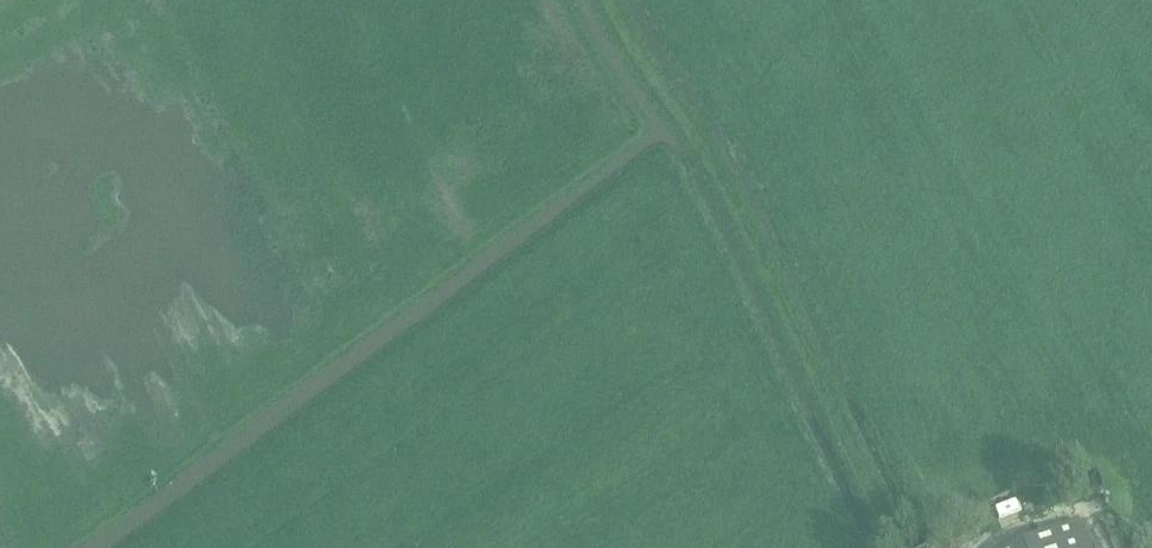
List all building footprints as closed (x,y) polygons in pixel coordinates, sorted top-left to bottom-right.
[(1078,524),(1024,547),(1089,547),(1078,524)]
